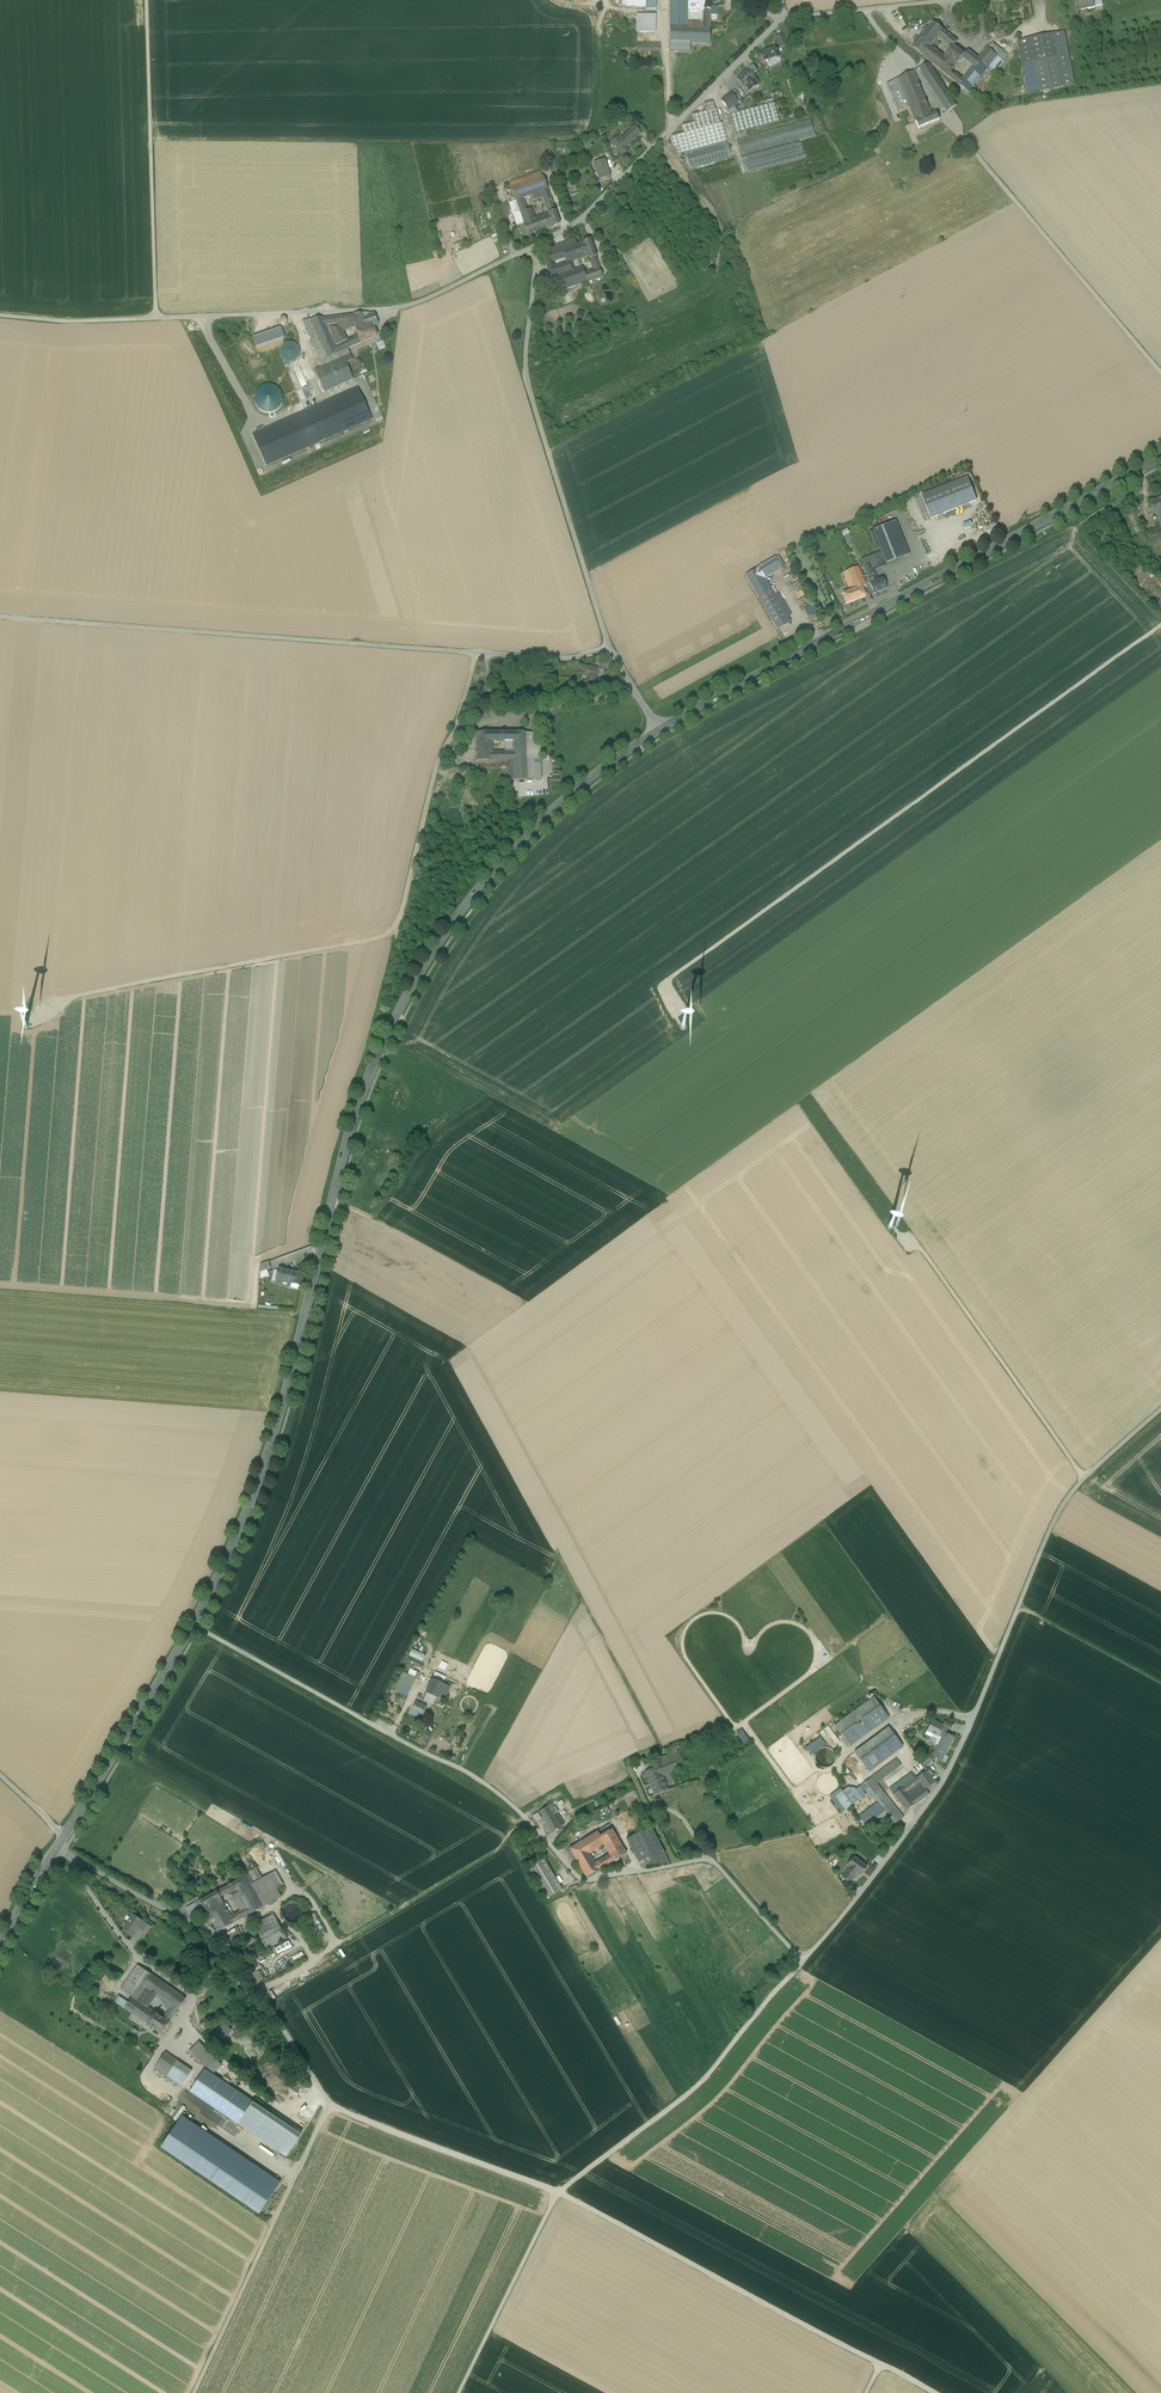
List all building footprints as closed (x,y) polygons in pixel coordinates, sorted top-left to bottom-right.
[(622,8),(646,8),(646,0),(623,0),(622,8)] [(646,8),(656,8),(656,0),(646,0),(646,8)] [(669,52),(691,52),(691,44),(710,45),(711,0),(670,0),(669,52)] [(1079,9),(1086,8),(1094,7),(1093,0),(1077,0),(1079,9)] [(655,15),(636,14),(636,32),(655,33),(655,15)] [(936,20),(914,47),(946,75),(954,66),(943,56),(929,45),(937,36),(950,46),(953,42),(956,40),(943,30),(945,28),(936,20)] [(1064,31),(1017,39),(1027,95),(1074,86),(1064,31)] [(775,38),(780,48),(788,45),(783,34),(775,38)] [(950,46),(943,56),(954,66),(966,53),(953,42),(950,46)] [(659,43),(637,43),(637,51),(659,52),(659,43)] [(954,66),(946,75),(967,94),(982,77),(986,81),(1004,61),(986,46),(978,56),(969,49),(966,53),(954,66)] [(771,49),(768,51),(768,50),(763,52),(764,53),(760,54),(763,62),(764,64),(779,57),(775,47),(771,49)] [(928,63),(918,70),(946,113),(957,106),(928,63)] [(753,66),(748,69),(752,75),(757,72),(753,66)] [(752,75),(748,69),(748,70),(745,72),(744,73),(744,74),(737,79),(744,88),(755,79),(752,75)] [(914,71),(897,79),(907,102),(923,95),(914,71)] [(755,79),(744,88),(747,93),(755,87),(754,86),(758,84),(758,85),(759,84),(755,79)] [(897,79),(882,87),(894,113),(909,106),(907,102),(897,79)] [(722,101),(729,110),(738,103),(731,94),(722,101)] [(923,95),(907,102),(909,106),(915,122),(932,115),(923,95)] [(773,104),(726,116),(727,121),(731,120),(735,133),(778,122),(773,104)] [(715,109),(693,115),(695,122),(682,126),(684,133),(719,124),(715,109)] [(949,114),(953,121),(960,117),(955,110),(949,114)] [(932,115),(915,122),(918,128),(940,119),(937,113),(932,115)] [(811,120),(737,138),(744,171),(805,157),(800,139),(815,135),(811,120)] [(684,133),(671,137),(674,148),(676,148),(678,155),(685,153),(727,142),(722,123),(719,124),(684,133)] [(632,129),(617,142),(615,139),(611,143),(616,149),(618,147),(623,153),(628,149),(626,147),(636,138),(638,137),(632,129)] [(727,142),(685,153),(690,169),(731,158),(727,142)] [(616,161),(609,150),(605,153),(608,158),(610,157),(614,162),(616,161)] [(554,161),(548,163),(553,177),(559,175),(554,161)] [(610,177),(604,161),(594,164),(600,180),(610,177)] [(544,176),(511,187),(516,200),(516,201),(523,198),(532,195),(541,192),(548,190),(544,176)] [(543,197),(549,213),(556,211),(548,190),(541,192),(543,197)] [(541,192),(532,195),(534,200),(543,197),(541,192)] [(542,216),(534,218),(531,209),(527,210),(523,198),(516,201),(524,223),(528,236),(546,229),(542,216)] [(516,201),(516,200),(509,203),(516,225),(524,223),(516,201)] [(549,213),(542,216),(546,229),(560,224),(556,211),(549,213)] [(575,239),(561,244),(567,263),(584,258),(579,243),(577,244),(575,239)] [(590,239),(579,243),(584,258),(588,256),(590,260),(596,257),(590,239)] [(453,246),(456,250),(466,245),(464,240),(453,246)] [(374,313),(352,315),(358,331),(372,324),(373,326),(378,324),(374,313)] [(324,319),(310,320),(320,344),(327,358),(339,353),(324,319)] [(358,331),(356,331),(361,343),(377,336),(373,326),(372,324),(358,331)] [(281,327),(253,336),(256,346),(284,337),(281,327)] [(375,350),(385,347),(384,341),(374,344),(375,350)] [(290,365),(294,364),(297,363),(299,360),(301,357),(301,353),(300,349),(298,346),(295,344),(292,343),(288,343),(284,345),(282,347),(280,350),(279,353),(280,357),(281,360),(283,363),(287,364),(290,365)] [(327,358),(320,344),(313,347),(322,367),(344,357),(341,352),(339,353),(327,358)] [(348,349),(341,352),(344,357),(350,355),(348,349)] [(350,355),(344,357),(346,363),(353,360),(350,355)] [(344,357),(322,367),(331,389),(354,379),(346,363),(344,357)] [(363,362),(358,364),(360,369),(355,372),(355,370),(351,372),(353,376),(367,371),(363,362)] [(331,389),(322,367),(314,370),(324,392),(331,389)] [(266,465),(373,422),(359,388),(311,407),(312,409),(253,433),(266,465)] [(272,394),(256,394),(257,413),(281,411),(280,389),(272,389),(272,394)] [(968,479),(923,497),(931,517),(976,498),(968,479)] [(1160,514),(1160,498),(1151,502),(1157,516),(1160,514)] [(896,523),(875,531),(887,564),(909,556),(896,523)] [(746,576),(778,630),(789,623),(786,619),(791,616),(778,594),(773,597),(763,578),(769,575),(771,577),(782,570),(775,558),(746,576)] [(871,564),(863,567),(870,584),(878,581),(871,564)] [(858,568),(843,574),(849,590),(851,589),(851,591),(862,588),(865,586),(858,568)] [(824,576),(828,584),(832,582),(829,574),(824,576)] [(878,581),(870,584),(873,594),(886,589),(883,579),(878,581)] [(790,585),(792,591),(800,589),(798,582),(790,585)] [(851,591),(843,594),(846,604),(865,597),(862,588),(851,591)] [(804,606),(807,615),(817,611),(814,602),(804,606)] [(586,683),(595,685),(598,669),(583,666),(582,673),(587,675),(586,683)] [(484,687),(477,686),(476,693),(482,694),(484,687)] [(524,732),(501,733),(501,741),(512,741),(512,751),(493,750),(492,745),(476,745),(475,764),(507,766),(507,781),(526,780),(524,732)] [(501,733),(477,732),(476,745),(492,745),(492,741),(501,741),(501,733)] [(541,733),(524,732),(526,780),(541,780),(541,733)] [(258,1264),(263,1278),(270,1276),(267,1269),(271,1268),(269,1261),(258,1264)] [(304,1274),(279,1267),(275,1284),(290,1288),(291,1284),(301,1286),(304,1274)] [(442,1661),(438,1668),(444,1671),(448,1664),(442,1661)] [(410,1669),(408,1674),(415,1677),(417,1672),(410,1669)] [(403,1672),(393,1693),(407,1699),(416,1678),(415,1677),(408,1674),(403,1672)] [(446,1677),(435,1672),(432,1679),(443,1684),(446,1677)] [(443,1684),(432,1679),(426,1692),(431,1695),(439,1698),(441,1694),(446,1697),(450,1687),(443,1684)] [(431,1695),(426,1692),(423,1699),(421,1704),(427,1706),(430,1700),(429,1700),(431,1695)] [(431,1695),(429,1700),(430,1700),(437,1703),(439,1698),(431,1695)] [(874,1697),(835,1726),(850,1746),(889,1718),(874,1697)] [(421,1704),(416,1701),(412,1711),(419,1714),(423,1715),(427,1706),(421,1704)] [(943,1726),(932,1720),(927,1731),(933,1734),(939,1737),(941,1737),(944,1732),(946,1733),(948,1729),(943,1726)] [(888,1727),(854,1752),(869,1772),(903,1747),(888,1727)] [(941,1737),(932,1756),(943,1762),(943,1761),(942,1760),(944,1755),(945,1755),(954,1737),(955,1737),(946,1733),(944,1732),(941,1737)] [(805,1747),(811,1756),(814,1754),(824,1769),(836,1761),(832,1755),(834,1754),(828,1745),(827,1745),(821,1737),(805,1747)] [(923,1763),(929,1766),(933,1760),(928,1757),(923,1763)] [(896,1759),(872,1776),(877,1782),(901,1765),(896,1759)] [(926,1771),(916,1778),(919,1783),(924,1789),(925,1790),(926,1790),(935,1783),(926,1771)] [(911,1773),(890,1790),(894,1795),(903,1788),(916,1779),(911,1773)] [(651,1782),(656,1795),(668,1790),(664,1777),(651,1782)] [(904,1817),(872,1777),(863,1784),(895,1824),(904,1817)] [(916,1779),(903,1788),(907,1792),(919,1783),(916,1778),(916,1779)] [(919,1783),(907,1792),(912,1798),(917,1794),(921,1791),(924,1789),(919,1783)] [(903,1788),(894,1795),(906,1811),(916,1804),(912,1798),(907,1792),(903,1788)] [(921,1799),(917,1794),(912,1798),(916,1804),(921,1799)] [(561,1826),(548,1806),(539,1812),(542,1817),(552,1832),(561,1826)] [(611,1825),(599,1832),(601,1836),(613,1829),(611,1825)] [(651,1826),(626,1839),(641,1866),(645,1864),(647,1867),(670,1862),(651,1826)] [(613,1829),(601,1836),(600,1837),(605,1845),(609,1852),(622,1844),(613,1829)] [(599,1832),(583,1841),(590,1853),(605,1845),(600,1837),(601,1836),(599,1832)] [(590,1853),(583,1841),(571,1848),(587,1878),(600,1870),(597,1865),(590,1853)] [(622,1844),(609,1852),(611,1856),(614,1861),(627,1854),(622,1844)] [(611,1856),(601,1862),(604,1867),(614,1861),(611,1856)] [(854,1857),(847,1865),(850,1868),(845,1874),(844,1873),(841,1877),(850,1883),(857,1873),(860,1875),(867,1867),(854,1857)] [(562,1889),(544,1858),(527,1868),(546,1899),(562,1889)] [(249,1874),(227,1886),(230,1893),(235,1901),(240,1898),(249,1914),(266,1905),(249,1874)] [(571,1893),(579,1889),(577,1884),(569,1887),(571,1893)] [(227,1886),(220,1890),(223,1897),(230,1893),(227,1886)] [(218,1891),(200,1901),(207,1912),(223,1903),(221,1898),(222,1898),(218,1891)] [(200,1901),(186,1909),(190,1915),(203,1907),(200,1901)] [(223,1903),(207,1912),(210,1917),(205,1920),(207,1923),(212,1920),(213,1923),(229,1913),(223,1903)] [(229,1913),(213,1923),(218,1932),(234,1922),(229,1913)] [(254,1923),(262,1941),(259,1942),(263,1950),(287,1939),(274,1913),(254,1923)] [(143,1921),(133,1915),(124,1929),(134,1935),(138,1929),(143,1921)] [(148,1925),(143,1921),(138,1929),(144,1933),(148,1925)] [(240,1925),(237,1927),(235,1923),(221,1930),(228,1943),(245,1934),(240,1925)] [(151,1927),(148,1925),(144,1933),(143,1934),(146,1936),(151,1927)] [(278,1953),(292,1947),(289,1941),(275,1948),(278,1953)] [(150,1990),(158,1979),(137,1965),(121,1989),(132,1997),(148,2007),(157,1995),(150,1990)] [(186,1999),(158,1979),(150,1990),(157,1995),(167,2002),(173,2006),(178,2010),(186,1999)] [(125,2008),(129,2002),(118,1996),(115,2002),(125,2008)] [(147,2024),(155,2012),(148,2007),(132,1997),(129,2002),(125,2008),(147,2024)] [(164,2018),(169,2022),(178,2010),(173,2006),(170,2010),(164,2018)] [(164,2018),(155,2012),(147,2024),(161,2033),(169,2022),(164,2018)] [(228,2022),(213,2034),(217,2038),(231,2027),(228,2022)] [(206,2068),(212,2073),(221,2064),(199,2042),(190,2051),(206,2068)] [(192,2071),(165,2053),(155,2068),(182,2086),(192,2071)] [(253,2102),(205,2069),(190,2092),(238,2124),(253,2102)] [(294,2130),(253,2102),(238,2124),(286,2157),(301,2135),(294,2130)] [(294,2130),(301,2135),(318,2110),(311,2105),(294,2130)] [(161,2147),(259,2214),(262,2209),(271,2197),(281,2182),(182,2116),(161,2147)] [(265,2211),(273,2199),(271,2197),(262,2209),(265,2211)]
